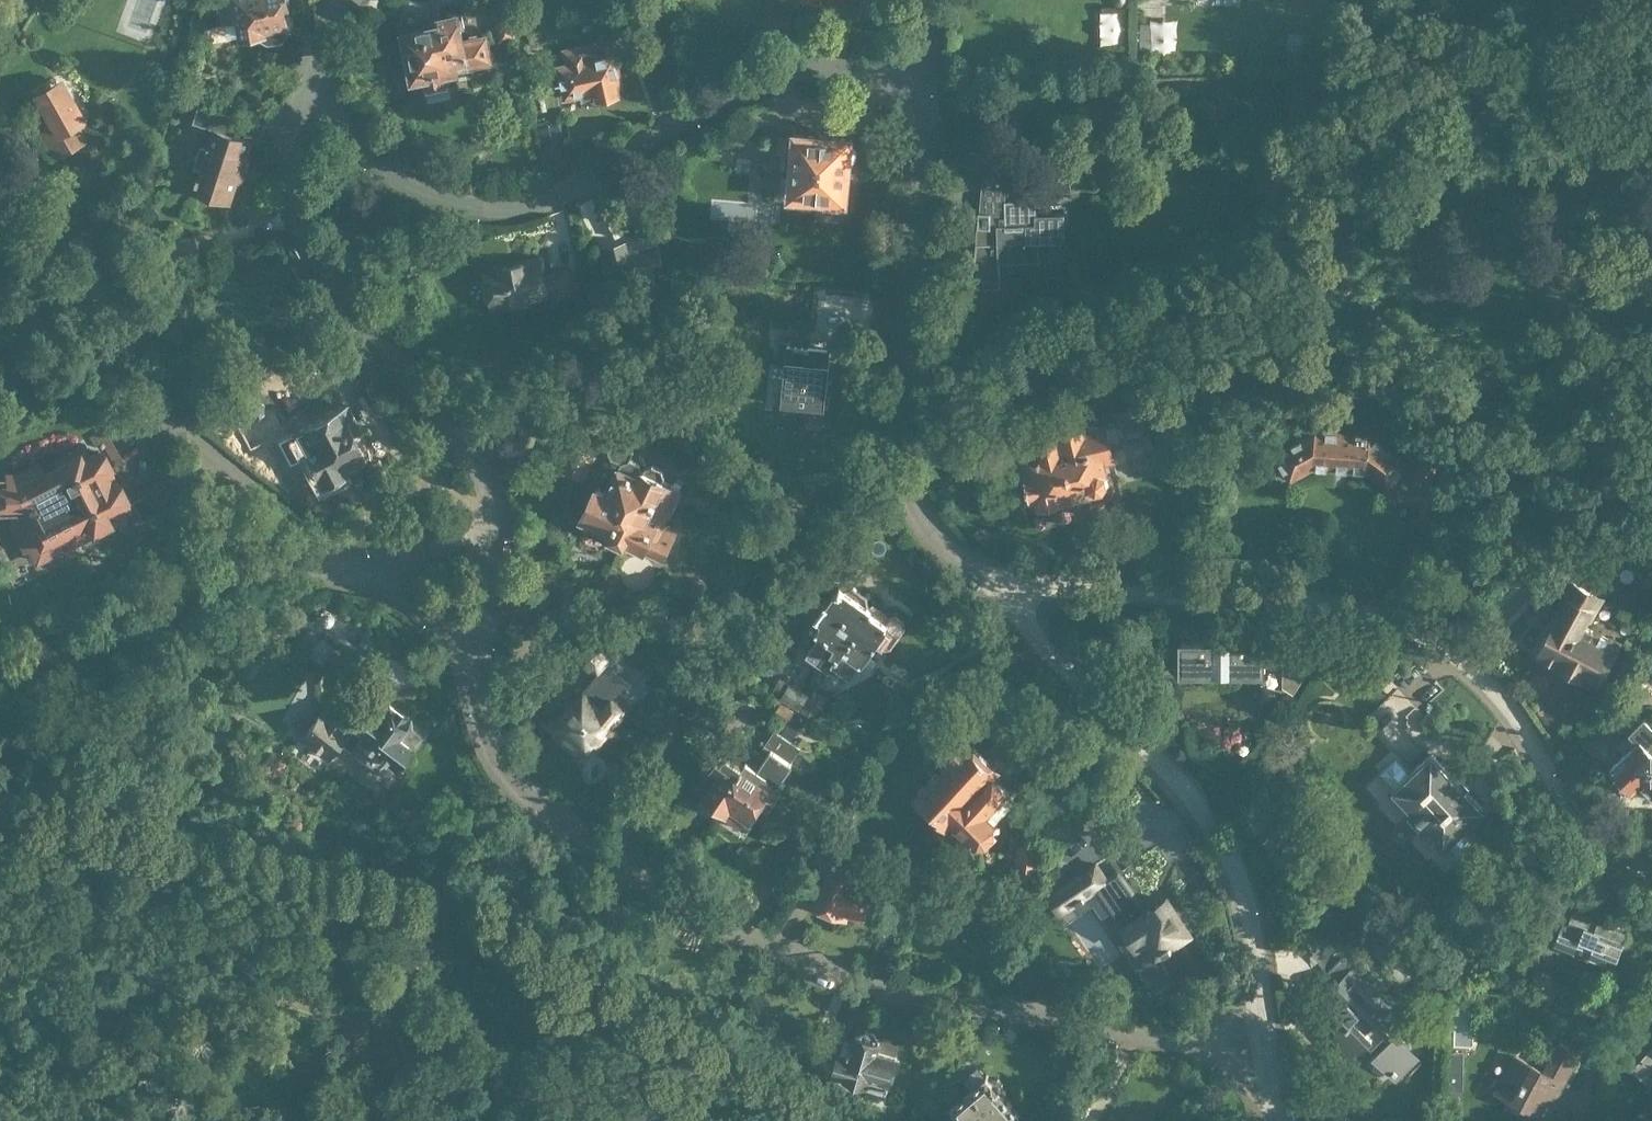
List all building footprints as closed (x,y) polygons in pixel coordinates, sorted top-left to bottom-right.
[(224,21),(237,18),(241,38),(264,34),(271,38),(284,35),(289,29),(287,21),(288,21),(285,4),(288,3),(287,0),(220,0),(224,21)] [(516,36),(509,3),(495,5),(502,39),(516,36)] [(551,4),(529,9),(532,24),(541,22),(555,19),(551,4)] [(493,62),(487,35),(465,39),(460,12),(442,15),(441,14),(432,16),(434,24),(403,31),(413,80),(422,78),(426,94),(451,88),(448,73),(460,70),(470,68),(470,67),(493,62)] [(557,19),(541,22),(532,24),(525,26),(530,45),(561,38),(557,19)] [(558,63),(566,97),(597,91),(598,98),(622,93),(620,86),(625,85),(617,50),(616,50),(613,37),(563,48),(566,61),(558,63)] [(53,151),(79,136),(70,119),(75,116),(74,115),(78,113),(64,87),(59,90),(56,84),(35,96),(46,114),(36,120),(53,151)] [(194,191),(230,203),(250,140),(235,136),(241,117),(200,103),(194,122),(215,129),(194,191)] [(559,120),(540,125),(544,144),(564,140),(559,120)] [(857,159),(858,150),(854,146),(853,146),(854,136),(795,131),(794,136),(780,135),(779,152),(793,153),(789,198),(848,203),(852,162),(853,162),(857,159)] [(1037,214),(1037,199),(981,200),(973,287),(1001,287),(1000,261),(1040,259),(1040,241),(1066,240),(1066,213),(1037,214)] [(710,259),(704,231),(648,245),(654,272),(710,259)] [(198,253),(193,235),(167,242),(172,259),(198,253)] [(629,244),(603,250),(610,284),(654,274),(649,249),(631,253),(629,244)] [(580,303),(572,267),(544,272),(541,255),(482,267),(492,313),(550,300),(552,309),(580,303)] [(781,333),(778,362),(787,363),(783,405),(784,405),(783,411),(802,413),(803,408),(822,409),(823,406),(826,406),(826,405),(829,405),(831,387),(824,387),(826,367),(839,368),(841,350),(809,347),(810,336),(781,333)] [(238,408),(252,421),(271,401),(257,387),(238,408)] [(1036,445),(1019,449),(1025,474),(1026,474),(1031,496),(1038,494),(1040,502),(1062,497),(1064,503),(1091,497),(1089,490),(1096,488),(1095,487),(1105,485),(1109,479),(1107,470),(1108,470),(1105,458),(1130,452),(1133,459),(1148,455),(1148,440),(1145,426),(1148,425),(1144,408),(1143,402),(1121,407),(1121,409),(1102,413),(1103,419),(1087,423),(1034,436),(1036,445)] [(365,458),(362,453),(352,434),(360,430),(346,403),(294,431),(322,482),(365,458)] [(1408,461),(1370,433),(1317,429),(1274,450),(1291,479),(1314,466),(1369,470),(1390,486),(1408,461)] [(622,542),(624,543),(635,521),(631,511),(639,493),(632,489),(639,475),(638,474),(641,468),(640,467),(638,460),(629,454),(632,448),(629,440),(620,436),(612,438),(604,448),(593,455),(574,445),(562,468),(582,478),(585,472),(594,476),(602,461),(613,454),(623,459),(620,466),(608,490),(597,485),(583,516),(587,529),(610,540),(613,536),(623,541),(622,542)] [(13,513),(13,514),(15,513),(16,515),(26,515),(40,542),(30,547),(37,560),(96,530),(91,520),(125,502),(114,481),(106,485),(101,475),(109,471),(98,450),(90,454),(85,443),(55,458),(61,469),(55,473),(54,472),(44,477),(39,466),(19,477),(0,477),(0,514),(13,513)] [(1412,475),(1426,486),(1440,468),(1426,457),(1412,475)] [(635,521),(624,543),(632,547),(635,543),(664,557),(677,530),(666,524),(683,488),(668,481),(669,479),(666,477),(666,476),(664,468),(654,464),(644,467),(642,466),(641,468),(638,474),(639,475),(632,489),(639,493),(631,511),(635,521)] [(808,652),(820,661),(826,652),(832,651),(839,640),(836,638),(843,628),(852,634),(873,605),(869,602),(868,595),(855,586),(844,587),(845,587),(841,584),(839,587),(838,587),(829,598),(822,593),(806,614),(819,623),(817,625),(818,626),(817,628),(822,631),(808,652)] [(1540,653),(1596,683),(1618,642),(1583,624),(1592,608),(1591,607),(1596,598),(1576,586),(1570,597),(1569,596),(1555,625),(1540,653)] [(826,652),(820,661),(830,668),(834,662),(849,672),(860,657),(872,667),(878,659),(869,653),(878,641),(887,648),(891,647),(906,626),(905,622),(896,615),(892,615),(874,603),(873,605),(852,634),(843,628),(836,638),(839,640),(832,651),(826,652)] [(574,656),(599,678),(620,652),(595,631),(574,656)] [(1233,676),(1236,674),(1263,673),(1263,665),(1285,665),(1285,686),(1295,691),(1308,669),(1286,655),(1286,653),(1264,653),(1264,645),(1231,645),(1231,634),(1216,634),(1216,645),(1183,645),(1184,673),(1210,674),(1215,676),(1219,678),(1222,678),(1226,678),(1230,677),(1233,676)] [(304,657),(318,669),(335,650),(322,637),(304,657)] [(810,694),(790,682),(789,683),(780,678),(772,692),(782,698),(781,699),(800,710),(810,694)] [(626,709),(598,686),(590,695),(584,691),(555,725),(589,753),(626,709)] [(350,729),(340,742),(349,748),(383,775),(409,742),(413,746),(424,731),(409,720),(410,718),(388,702),(382,710),(373,704),(367,712),(365,711),(362,711),(356,719),(356,722),(350,729)] [(780,702),(772,715),(786,724),(795,711),(780,702)] [(299,737),(327,759),(350,729),(322,709),(299,737)] [(1647,714),(1633,729),(1620,743),(1627,750),(1611,766),(1615,771),(1610,776),(1609,783),(1615,789),(1623,789),(1629,784),(1644,799),(1651,799),(1651,719),(1647,714)] [(742,784),(727,807),(722,814),(741,827),(750,814),(759,813),(760,814),(769,801),(768,801),(794,762),(792,760),(801,747),(776,729),(766,744),(772,748),(767,755),(767,756),(760,767),(748,760),(735,780),(742,784)] [(914,791),(946,822),(978,786),(970,779),(990,756),(969,736),(968,737),(965,734),(945,754),(947,756),(943,760),(945,761),(936,770),(935,769),(914,791)] [(708,794),(727,807),(742,784),(735,780),(748,760),(760,767),(767,756),(767,755),(772,748),(766,744),(761,751),(741,737),(732,750),(721,743),(708,762),(722,772),(708,794)] [(1396,758),(1381,772),(1395,787),(1391,791),(1409,810),(1426,828),(1445,849),(1449,845),(1462,859),(1477,845),(1463,830),(1485,810),(1465,789),(1470,784),(1457,769),(1452,774),(1431,752),(1409,773),(1396,758)] [(978,786),(946,822),(948,824),(953,819),(976,841),(979,838),(989,838),(997,829),(996,819),(999,817),(998,816),(1017,797),(1007,788),(1009,786),(993,772),(1000,765),(990,756),(970,779),(978,786)] [(1014,878),(1038,881),(1042,849),(1019,846),(1014,878)] [(1096,863),(1046,896),(1058,914),(1075,903),(1076,904),(1083,899),(1082,898),(1096,889),(1136,945),(1146,939),(1175,983),(1197,969),(1178,939),(1189,932),(1167,898),(1145,913),(1119,873),(1118,872),(1107,879),(1096,863)] [(841,913),(847,916),(849,911),(862,916),(876,882),(832,864),(817,904),(841,914),(841,913)] [(1575,949),(1574,952),(1589,958),(1590,955),(1615,965),(1629,930),(1614,924),(1615,921),(1600,914),(1598,918),(1573,908),(1569,920),(1564,918),(1555,941),(1575,949)] [(1319,945),(1333,949),(1337,936),(1322,933),(1319,945)] [(1343,958),(1325,975),(1348,998),(1328,1017),(1341,1029),(1334,1035),(1353,1055),(1366,1043),(1372,1049),(1385,1037),(1389,1041),(1376,1053),(1399,1076),(1419,1057),(1381,1018),(1388,1010),(1376,998),(1388,986),(1361,958),(1352,967),(1343,958)] [(869,1083),(888,1088),(900,1044),(880,1038),(876,1030),(867,1027),(858,1032),(856,1041),(845,1038),(835,1071),(844,1074),(870,1082),(869,1083)] [(1546,1069),(1515,1052),(1494,1090),(1547,1118),(1559,1095),(1558,1094),(1580,1053),(1560,1042),(1546,1069)] [(1632,1068),(1651,1086),(1651,1085),(1651,1046),(1632,1068)] [(1445,1083),(1463,1084),(1463,1052),(1446,1052),(1445,1083)] [(1010,1120),(1021,1111),(1002,1090),(1003,1082),(999,1077),(991,1077),(988,1073),(987,1074),(978,1064),(963,1077),(971,1087),(951,1104),(953,1106),(954,1106),(967,1120),(1011,1120),(1010,1120)]
